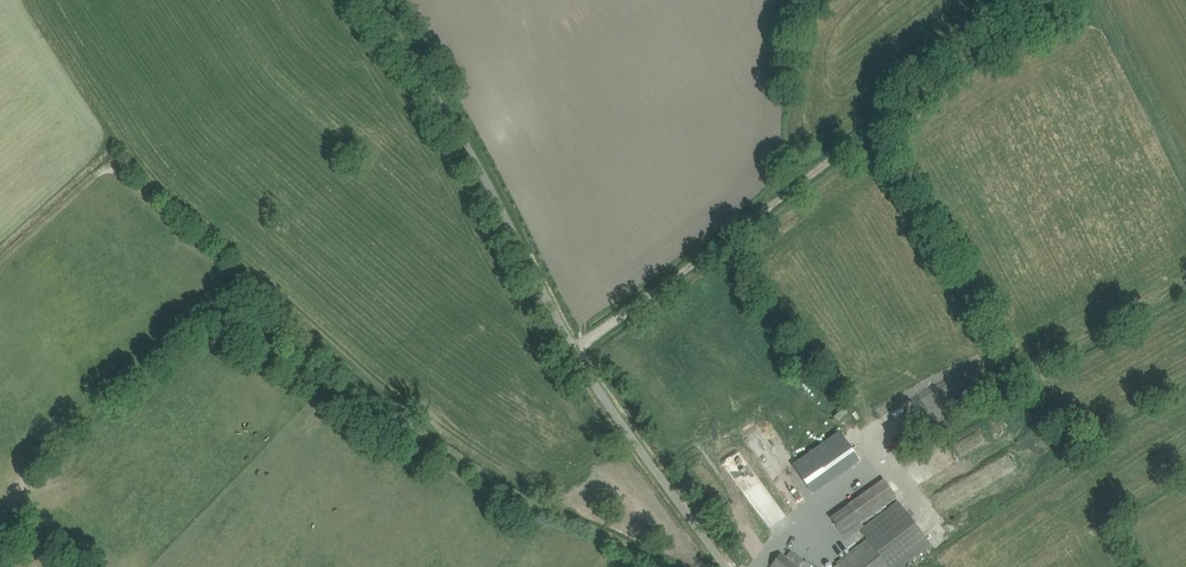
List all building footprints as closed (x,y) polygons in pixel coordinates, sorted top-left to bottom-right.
[(712,291),(722,285),(717,275),(707,281),(712,291)] [(840,434),(794,467),(807,486),(853,452),(840,434)] [(1002,472),(1010,467),(1002,454),(994,459),(1002,472)] [(975,470),(967,472),(971,487),(979,485),(975,470)] [(930,543),(899,504),(861,530),(869,542),(835,566),(900,566),(930,543)] [(849,507),(831,519),(843,535),(860,523),(849,507)] [(755,509),(750,512),(756,525),(762,522),(755,509)] [(781,554),(771,566),(772,566),(799,566),(781,554)]
